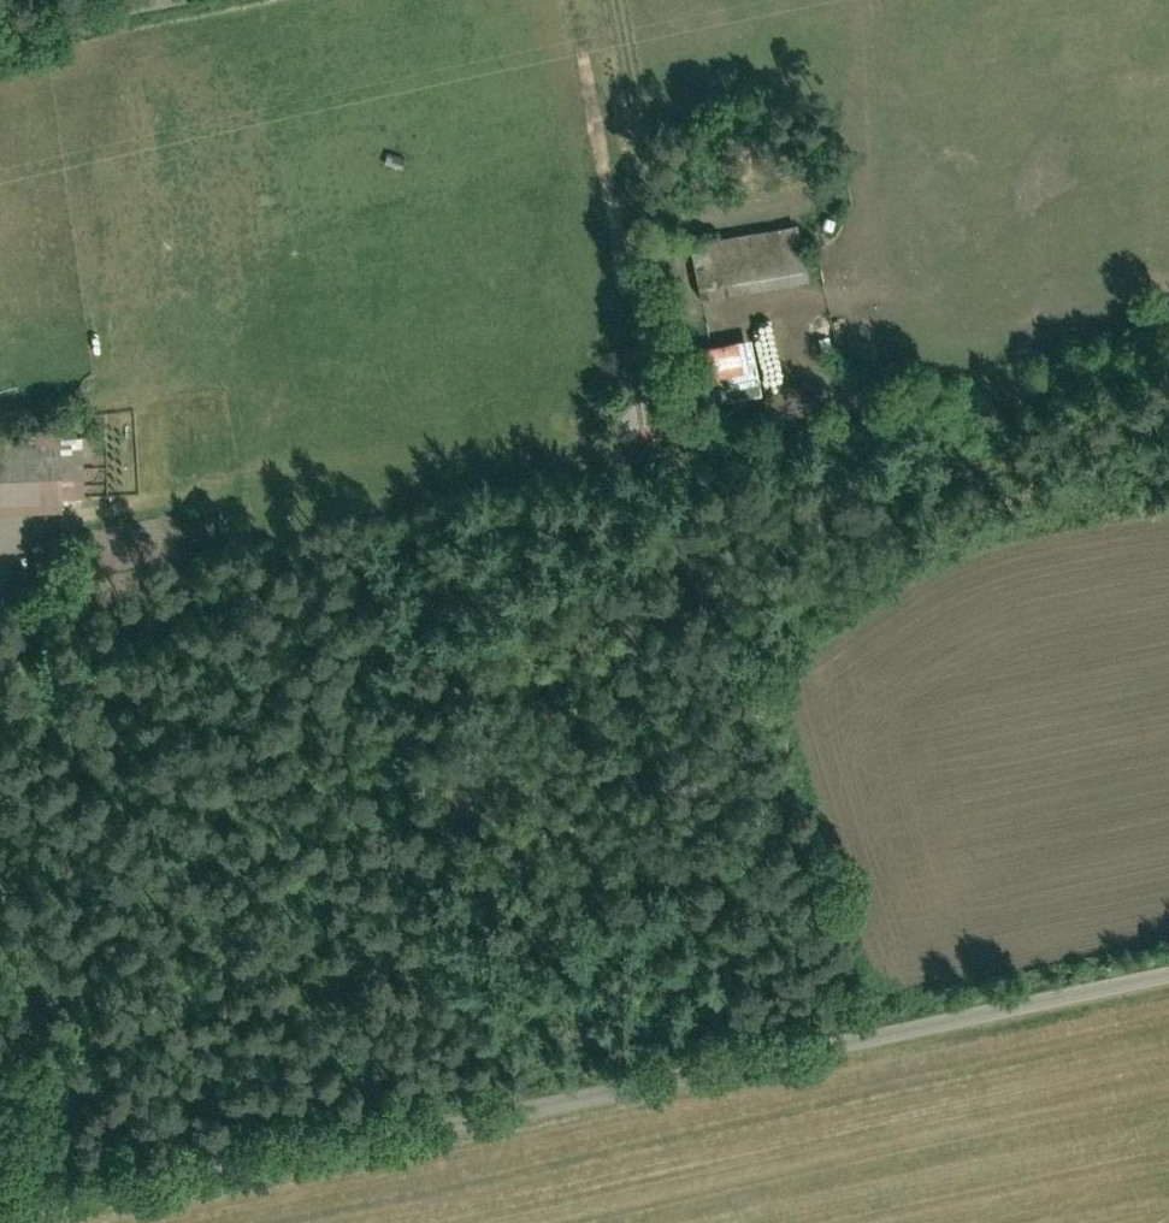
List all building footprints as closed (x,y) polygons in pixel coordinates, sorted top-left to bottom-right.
[(797,219),(704,236),(705,244),(688,247),(697,295),(807,275),(797,219)] [(761,388),(750,333),(695,345),(707,400),(761,388)] [(58,508),(56,434),(0,435),(0,510),(58,508)]
